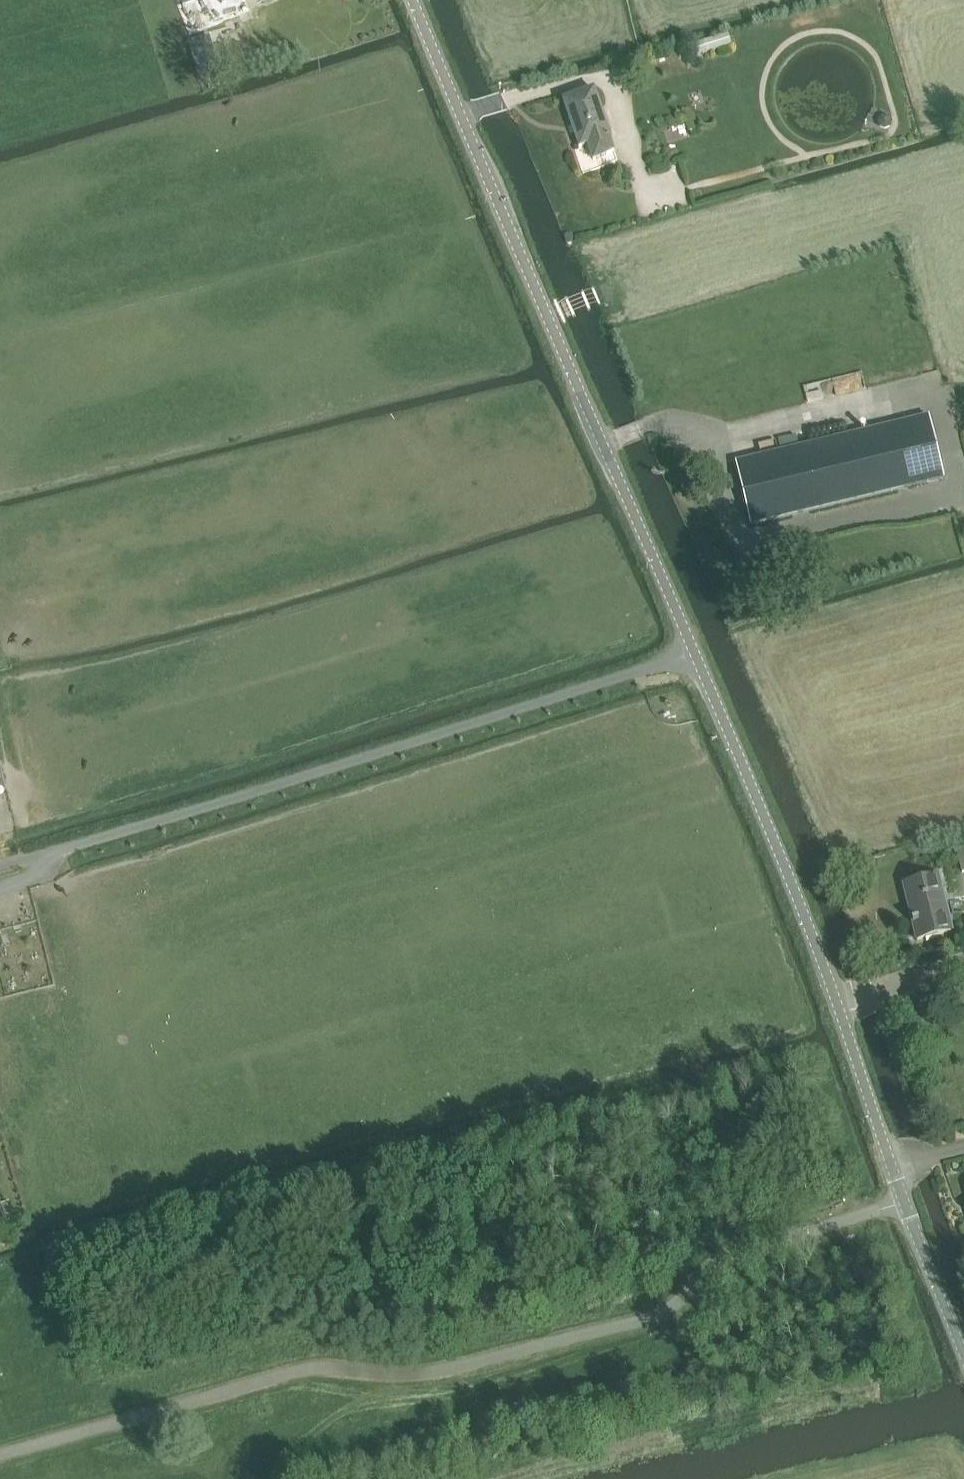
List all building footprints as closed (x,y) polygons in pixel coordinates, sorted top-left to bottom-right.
[(732,46),(728,35),(694,46),(698,57),(732,46)] [(610,139),(593,91),(563,101),(579,149),(588,146),(593,162),(614,154),(609,139),(610,139)] [(944,480),(929,417),(737,463),(735,463),(751,527),(752,526),(944,480)] [(939,878),(903,887),(916,943),(952,934),(939,878)]
